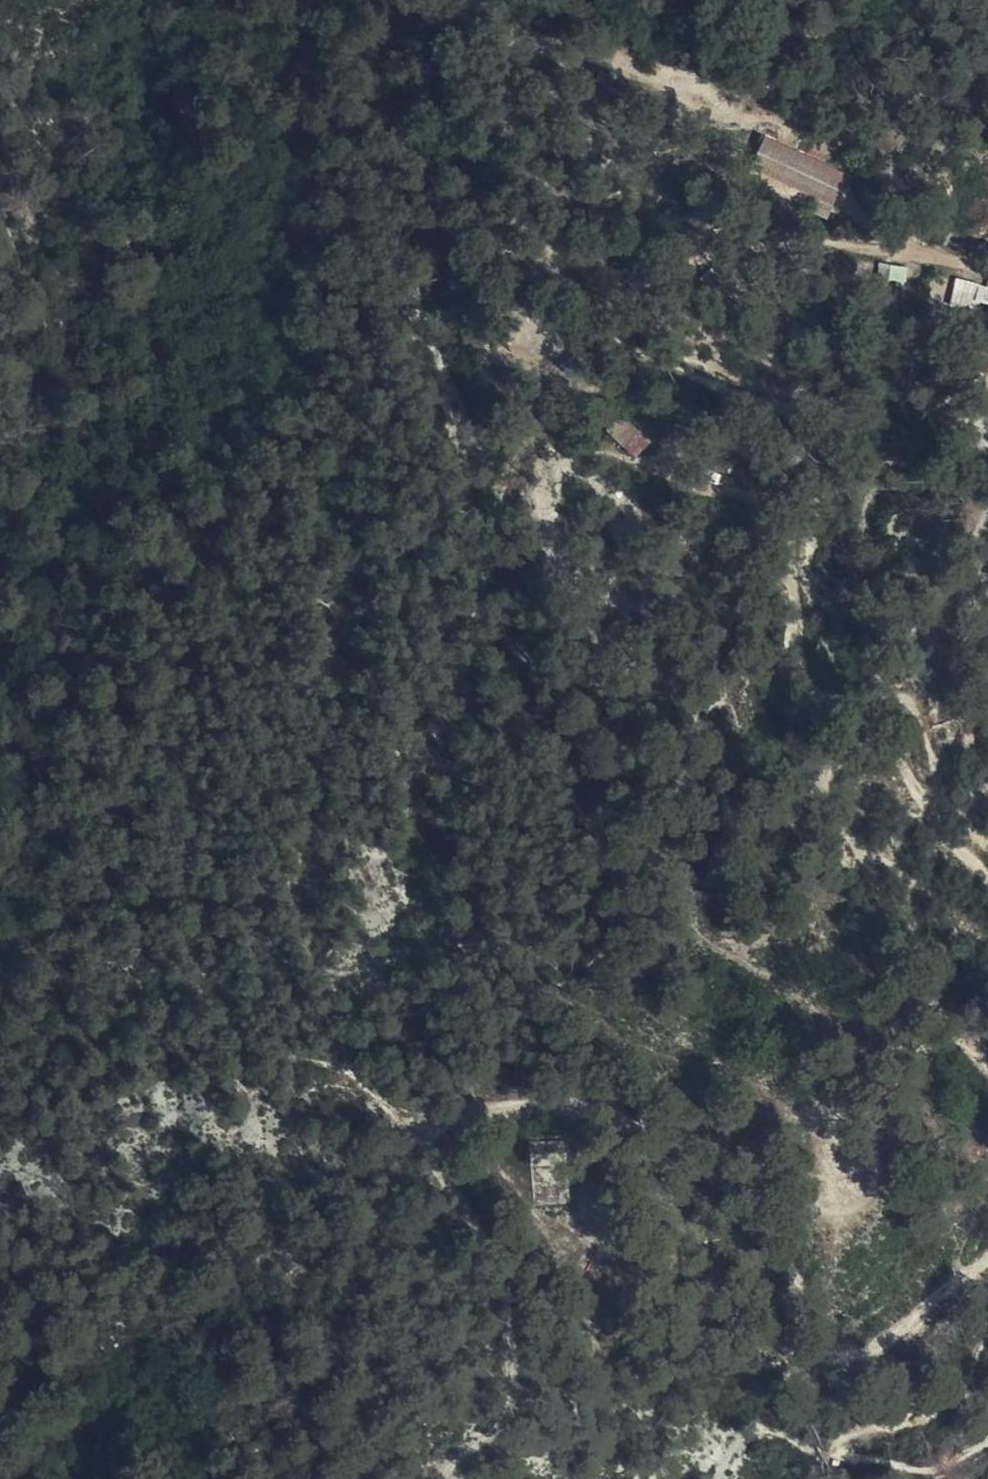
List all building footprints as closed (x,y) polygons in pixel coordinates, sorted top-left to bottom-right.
[(765,133),(752,169),(838,200),(851,164),(765,133)]
